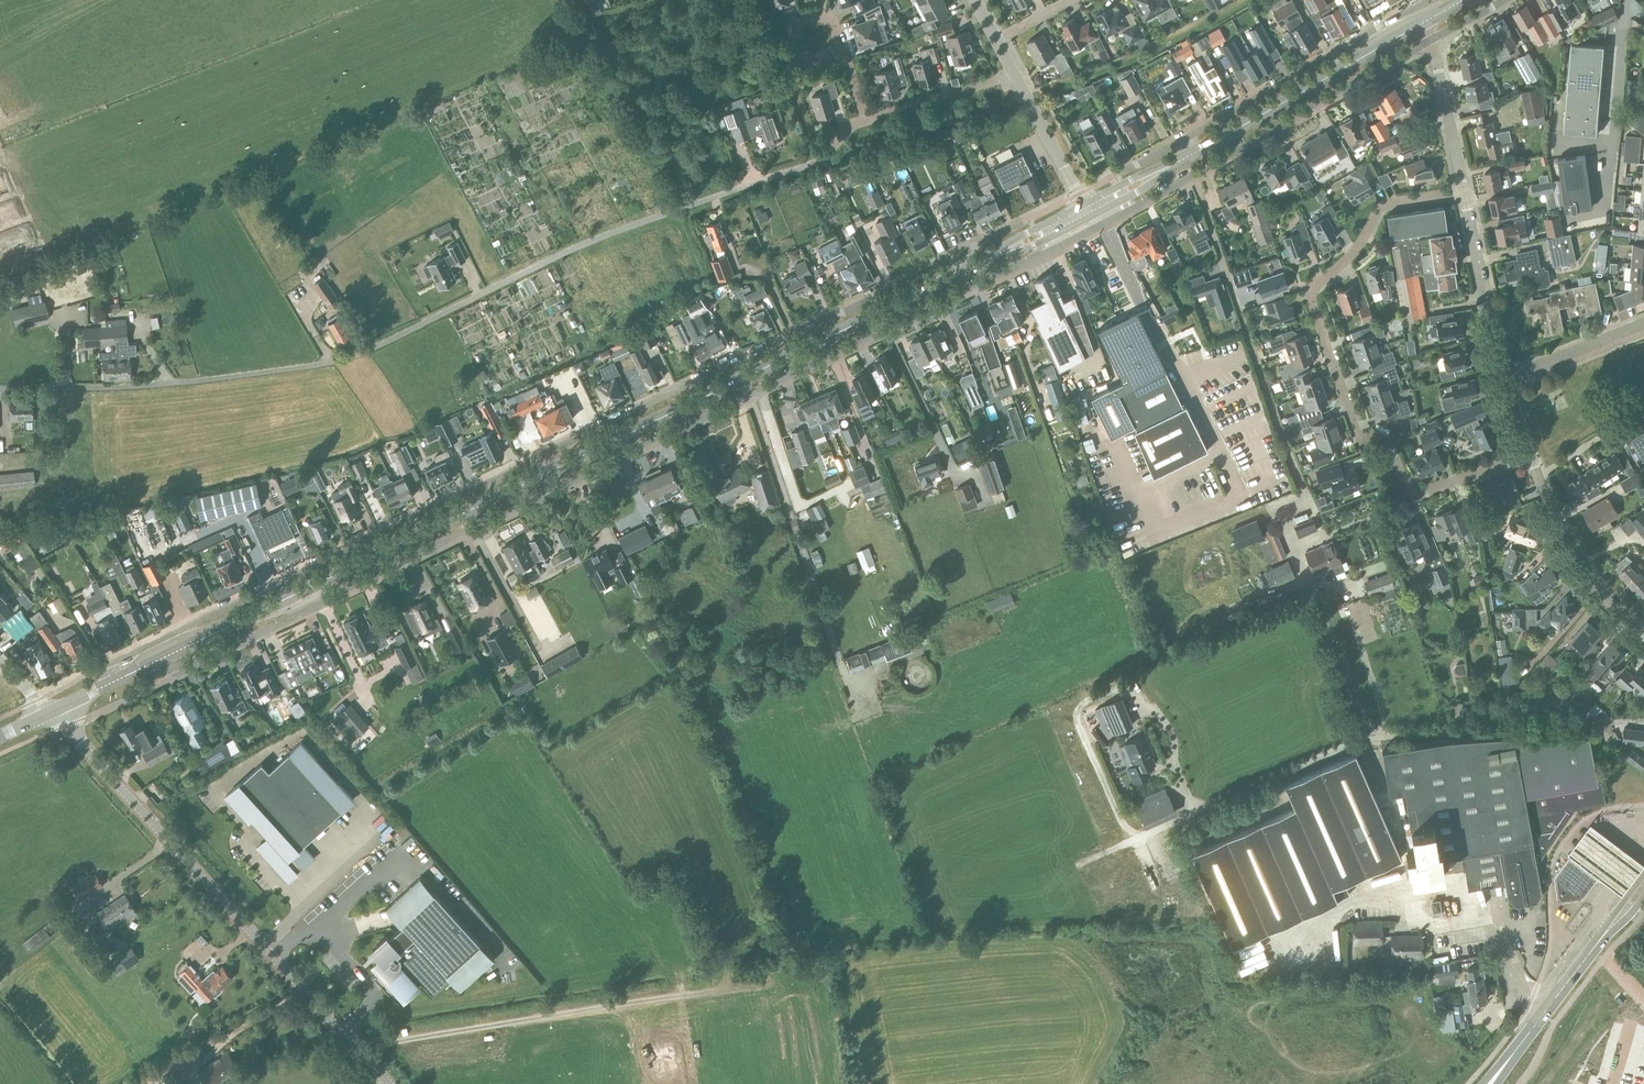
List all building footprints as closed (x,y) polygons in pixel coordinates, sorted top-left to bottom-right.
[(773,10),(788,5),(786,0),(770,0),(773,10)] [(861,11),(875,3),(873,0),(855,0),(861,11)] [(921,7),(928,19),(922,22),(926,30),(948,18),(944,11),(948,10),(943,0),(934,0),(921,7)] [(1017,9),(1033,1),(1032,0),(1012,0),(1017,9)] [(1159,0),(1134,0),(1143,18),(1150,14),(1151,17),(1163,10),(1167,19),(1176,15),(1168,0),(1164,0),(1160,2),(1159,0)] [(1267,1),(1262,4),(1265,10),(1271,7),(1282,27),(1286,25),(1290,31),(1289,31),(1295,42),(1288,46),(1294,57),(1301,53),(1317,44),(1305,22),(1301,16),(1302,15),(1293,0),(1290,0),(1288,1),(1287,0),(1267,0),(1267,1)] [(1311,12),(1312,14),(1316,11),(1318,10),(1319,10),(1320,12),(1328,27),(1332,35),(1349,25),(1348,25),(1353,22),(1349,15),(1341,1),(1336,3),(1329,7),(1328,8),(1326,4),(1327,3),(1325,0),(1304,0),(1311,12)] [(1574,0),(1556,0),(1560,7),(1560,8),(1559,9),(1558,8),(1550,13),(1560,31),(1568,26),(1566,21),(1568,20),(1568,21),(1576,17),(1582,14),(1580,11),(1574,0)] [(868,22),(854,26),(861,47),(881,41),(877,28),(880,27),(879,25),(885,23),(880,5),(865,13),(868,22)] [(1560,31),(1550,13),(1538,19),(1532,7),(1529,9),(1527,5),(1514,13),(1523,28),(1528,25),(1532,30),(1540,25),(1549,40),(1561,33),(1560,31)] [(1103,12),(1096,16),(1106,35),(1118,29),(1120,33),(1123,31),(1129,44),(1143,36),(1136,23),(1129,27),(1120,9),(1119,10),(1118,8),(1115,7),(1111,9),(1110,8),(1103,12)] [(1592,20),(1597,29),(1619,18),(1614,9),(1592,20)] [(1065,30),(1062,32),(1065,39),(1065,42),(1068,43),(1070,48),(1078,43),(1080,46),(1097,36),(1089,22),(1082,26),(1083,27),(1081,29),(1075,17),(1062,24),(1065,30)] [(1491,26),(1489,27),(1496,38),(1494,40),(1502,54),(1509,50),(1508,48),(1517,43),(1514,38),(1515,38),(1511,31),(1504,18),(1496,23),(1495,21),(1490,24),(1491,26)] [(951,22),(935,27),(938,36),(946,33),(956,64),(976,58),(968,31),(955,35),(951,22)] [(1261,24),(1250,31),(1260,49),(1252,54),(1263,73),(1275,66),(1269,57),(1271,56),(1268,51),(1274,48),(1261,24)] [(1054,55),(1043,34),(1027,43),(1038,64),(1049,58),(1052,63),(1054,62),(1059,72),(1070,66),(1062,51),(1054,55)] [(1190,44),(1198,58),(1221,99),(1230,94),(1224,82),(1225,81),(1222,75),(1220,76),(1207,53),(1204,54),(1202,50),(1211,44),(1206,35),(1190,44)] [(1233,40),(1222,47),(1231,63),(1238,60),(1240,64),(1242,64),(1251,80),(1263,73),(1252,54),(1243,58),(1233,40)] [(1572,42),(1565,131),(1597,133),(1605,45),(1572,42)] [(1198,58),(1190,44),(1181,48),(1187,59),(1192,56),(1194,60),(1188,64),(1201,87),(1199,88),(1203,94),(1205,93),(1211,104),(1221,99),(1198,58)] [(925,61),(914,64),(921,85),(927,83),(928,84),(937,81),(932,64),(938,62),(934,47),(921,51),(925,61)] [(1538,78),(1543,75),(1529,51),(1524,54),(1519,57),(1533,81),(1538,78)] [(1466,78),(1467,77),(1469,84),(1482,81),(1481,75),(1479,64),(1476,65),(1474,54),(1461,56),(1466,78)] [(895,68),(876,74),(883,98),(898,93),(896,84),(899,83),(896,74),(904,72),(900,56),(892,59),(895,68)] [(1170,68),(1178,63),(1175,59),(1168,63),(1170,68)] [(1062,76),(1073,72),(1070,66),(1059,72),(1062,76)] [(1130,97),(1143,90),(1133,72),(1119,79),(1130,97)] [(1164,86),(1158,90),(1161,95),(1167,107),(1165,108),(1169,115),(1177,111),(1176,109),(1187,102),(1183,94),(1190,90),(1182,76),(1164,86)] [(953,86),(960,84),(959,81),(955,78),(951,79),(953,86)] [(1482,81),(1469,84),(1467,84),(1468,90),(1466,92),(1467,97),(1470,98),(1470,100),(1479,99),(1481,109),(1492,107),(1492,105),(1495,103),(1493,90),(1488,91),(1486,80),(1482,81)] [(822,85),(825,93),(812,97),(819,118),(834,113),(830,98),(839,96),(834,81),(822,85)] [(1382,107),(1375,111),(1380,120),(1383,124),(1383,123),(1394,117),(1406,110),(1403,104),(1394,88),(1377,98),(1382,107)] [(1522,92),(1528,119),(1547,115),(1545,105),(1548,105),(1545,88),(1522,92)] [(580,115),(583,119),(588,116),(586,113),(590,110),(584,99),(575,105),(580,114),(580,115)] [(743,107),(724,114),(729,128),(731,127),(735,142),(753,136),(752,133),(762,130),(767,143),(769,142),(769,143),(770,143),(770,144),(771,144),(771,145),(772,145),(773,145),(774,145),(775,145),(776,145),(776,144),(777,144),(777,143),(778,143),(778,142),(778,141),(778,140),(778,139),(782,138),(776,120),(782,118),(779,108),(773,110),(757,116),(747,119),(743,107)] [(1132,108),(1117,117),(1121,124),(1123,123),(1132,140),(1134,139),(1137,140),(1140,138),(1141,135),(1146,132),(1140,122),(1146,119),(1142,112),(1137,115),(1136,115),(1134,111),(1132,108)] [(1101,126),(1085,134),(1096,154),(1110,146),(1104,134),(1117,128),(1107,109),(1096,115),(1101,126)] [(1345,134),(1353,148),(1375,136),(1366,119),(1359,123),(1355,116),(1351,118),(1349,116),(1344,119),(1344,122),(1341,124),(1346,133),(1345,134)] [(598,118),(577,124),(581,136),(602,130),(598,118)] [(1079,118),(1072,119),(1074,131),(1081,130),(1079,118)] [(1631,124),(1643,134),(1643,133),(1643,124),(1636,118),(1631,124)] [(1380,120),(1371,125),(1379,140),(1389,134),(1383,123),(1383,124),(1380,120)] [(1510,130),(1495,133),(1493,123),(1478,126),(1480,136),(1478,137),(1480,146),(1487,144),(1490,158),(1505,155),(1514,153),(1512,142),(1510,130)] [(981,135),(991,132),(988,126),(979,129),(981,135)] [(949,131),(933,139),(935,144),(952,137),(949,131)] [(1331,141),(1326,132),(1302,146),(1304,150),(1303,151),(1304,153),(1305,153),(1311,163),(1319,158),(1320,161),(1336,152),(1340,160),(1350,154),(1339,136),(1331,141)] [(1394,135),(1378,142),(1382,152),(1393,147),(1395,152),(1403,149),(1405,156),(1426,148),(1421,133),(1400,141),(1400,142),(1397,144),(1394,135)] [(1625,142),(1641,143),(1642,137),(1626,135),(1625,142)] [(902,152),(906,160),(932,148),(927,139),(902,152)] [(597,153),(607,150),(605,145),(596,148),(597,153)] [(1021,151),(994,165),(1005,188),(1006,191),(1020,184),(1027,199),(1028,199),(1029,201),(1036,198),(1035,196),(1042,192),(1033,173),(1032,173),(1021,151)] [(1624,154),(1624,161),(1639,162),(1640,156),(1624,154)] [(1585,155),(1559,158),(1566,210),(1573,209),(1573,211),(1579,210),(1579,209),(1592,207),(1585,155)] [(1281,161),(1280,158),(1262,168),(1272,188),(1290,178),(1294,186),(1303,181),(1310,194),(1316,190),(1309,178),(1308,178),(1299,162),(1286,169),(1284,166),(1285,162),(1281,161)] [(1426,167),(1423,158),(1405,165),(1410,177),(1414,177),(1415,184),(1436,182),(1434,173),(1433,174),(1432,167),(1426,167)] [(1509,161),(1511,170),(1526,167),(1524,158),(1509,161)] [(1344,186),(1345,188),(1344,194),(1350,196),(1354,203),(1374,192),(1368,181),(1375,177),(1367,163),(1351,173),(1355,180),(1344,186)] [(1499,169),(1485,172),(1489,188),(1502,186),(1503,188),(1513,186),(1509,169),(1499,170),(1499,169)] [(1387,172),(1377,176),(1384,188),(1393,183),(1387,172)] [(819,174),(810,178),(814,188),(823,185),(819,174)] [(983,191),(980,193),(991,217),(1001,212),(995,198),(994,198),(990,189),(994,186),(989,175),(978,180),(983,191)] [(1233,186),(1221,191),(1228,205),(1242,198),(1246,207),(1247,206),(1253,223),(1252,224),(1259,244),(1274,239),(1268,220),(1260,200),(1252,202),(1249,195),(1251,194),(1244,178),(1232,184),(1233,186)] [(953,183),(954,184),(960,198),(965,207),(971,204),(973,208),(973,209),(979,222),(991,217),(980,193),(971,197),(962,179),(953,183)] [(1552,180),(1533,184),(1535,194),(1549,191),(1552,204),(1557,203),(1552,180)] [(912,182),(904,186),(911,200),(919,196),(912,182)] [(1618,201),(1626,202),(1626,194),(1621,194),(1618,194),(1618,201)] [(1517,208),(1514,195),(1505,197),(1504,195),(1491,198),(1492,206),(1491,206),(1492,213),(1494,213),(1494,214),(1507,212),(1508,214),(1517,211),(1517,208)] [(950,199),(937,205),(941,213),(950,230),(962,224),(958,215),(964,211),(958,199),(957,196),(950,199)] [(1626,202),(1618,201),(1615,201),(1614,209),(1620,210),(1620,209),(1625,210),(1626,202)] [(1318,236),(1323,245),(1336,237),(1332,229),(1334,228),(1331,223),(1339,219),(1330,205),(1322,209),(1324,212),(1322,212),(1321,217),(1322,219),(1313,224),(1314,226),(1311,228),(1316,237),(1318,236)] [(1173,212),(1176,218),(1165,223),(1170,234),(1196,222),(1191,211),(1187,213),(1184,207),(1173,212)] [(1413,211),(1387,215),(1390,237),(1395,236),(1396,241),(1391,242),(1397,276),(1412,275),(1424,272),(1455,267),(1454,256),(1455,256),(1453,243),(1452,243),(1450,232),(1443,233),(1442,229),(1447,229),(1444,207),(1422,210),(1421,210),(1419,210),(1418,210),(1417,210),(1414,210),(1414,211),(1413,211)] [(1528,223),(1542,221),(1540,208),(1526,210),(1528,223)] [(763,209),(758,210),(762,223),(771,220),(768,211),(764,213),(763,209)] [(497,222),(504,219),(501,212),(494,214),(497,222)] [(912,217),(903,221),(907,229),(915,247),(917,250),(919,249),(925,246),(930,243),(928,240),(924,231),(930,228),(922,212),(916,215),(917,216),(913,218),(912,217)] [(853,216),(858,226),(864,223),(859,213),(853,216)] [(876,222),(875,222),(882,238),(875,242),(885,261),(901,254),(893,237),(899,234),(890,215),(887,216),(876,222)] [(1511,224),(1497,227),(1500,243),(1515,240),(1515,242),(1529,239),(1528,235),(1529,235),(1528,234),(1527,229),(1527,228),(1527,227),(1525,222),(1526,222),(1526,221),(1525,221),(1524,215),(1510,218),(1511,224)] [(1559,216),(1550,218),(1553,235),(1562,233),(1559,216)] [(1293,234),(1283,238),(1291,260),(1307,255),(1301,239),(1310,236),(1304,222),(1303,217),(1299,218),(1301,223),(1296,225),(1297,228),(1292,230),(1293,234)] [(716,249),(728,244),(720,221),(707,225),(710,234),(706,236),(709,245),(714,243),(716,249)] [(450,223),(436,230),(440,238),(454,231),(450,223)] [(1151,226),(1141,231),(1150,248),(1149,248),(1153,256),(1162,252),(1162,251),(1167,248),(1160,235),(1156,228),(1153,229),(1151,226)] [(1190,234),(1194,244),(1209,237),(1204,227),(1190,234)] [(1614,228),(1613,235),(1631,237),(1632,230),(1614,228)] [(852,240),(843,244),(857,274),(854,275),(859,286),(874,279),(868,267),(867,268),(859,253),(867,249),(857,231),(849,235),(852,240)] [(1140,253),(1149,248),(1150,248),(1141,231),(1140,231),(1141,233),(1135,236),(1133,235),(1129,236),(1129,239),(1128,239),(1131,247),(1130,248),(1134,255),(1132,258),(1132,260),(1132,263),(1133,266),(1135,267),(1138,269),(1139,269),(1142,269),(1144,267),(1145,267),(1146,265),(1147,264),(1148,262),(1148,260),(1147,258),(1146,256),(1144,254),(1143,254),(1140,253)] [(1570,233),(1548,238),(1554,266),(1576,261),(1570,233)] [(1613,243),(1631,245),(1631,237),(1613,235),(1613,236),(1613,243)] [(848,288),(849,291),(859,286),(854,275),(857,274),(843,244),(840,246),(837,239),(817,249),(826,265),(835,260),(840,270),(838,271),(839,273),(838,275),(838,277),(838,278),(841,285),(842,286),(845,287),(848,288)] [(1232,241),(1224,244),(1227,250),(1235,248),(1232,241)] [(428,265),(424,267),(428,277),(433,274),(440,289),(457,280),(450,266),(456,263),(456,265),(466,260),(458,242),(448,247),(451,254),(445,257),(445,256),(428,264),(428,265)] [(1599,243),(1596,268),(1606,269),(1608,244),(1599,243)] [(1643,264),(1643,245),(1633,245),(1632,263),(1643,264)] [(1518,253),(1519,258),(1504,262),(1508,279),(1523,276),(1524,280),(1533,278),(1536,288),(1548,285),(1544,267),(1541,268),(1537,249),(1518,253)] [(727,255),(716,260),(712,261),(719,281),(735,275),(727,255)] [(1272,260),(1275,268),(1282,266),(1279,257),(1272,260)] [(1076,283),(1082,296),(1082,303),(1086,313),(1093,310),(1085,295),(1099,288),(1084,258),(1073,263),(1076,270),(1073,271),(1078,282),(1076,283)] [(793,265),(797,273),(783,280),(790,295),(800,290),(801,292),(810,287),(806,278),(813,275),(805,259),(793,265)] [(1632,263),(1631,281),(1643,282),(1643,264),(1632,263)] [(1369,269),(1366,271),(1369,281),(1368,281),(1371,291),(1382,288),(1383,293),(1396,289),(1394,277),(1394,274),(1385,277),(1381,265),(1377,266),(1376,265),(1370,267),(1369,269)] [(1249,268),(1232,274),(1236,286),(1253,280),(1249,268)] [(1424,272),(1424,273),(1427,289),(1439,287),(1456,285),(1453,268),(1424,272)] [(533,274),(539,288),(550,284),(544,269),(533,274)] [(1261,290),(1255,293),(1258,302),(1280,295),(1279,290),(1288,287),(1283,272),(1258,281),(1261,290)] [(1036,323),(1058,367),(1058,369),(1094,352),(1074,295),(1064,300),(1060,293),(1061,293),(1052,273),(1035,282),(1039,290),(1038,290),(1041,295),(1044,300),(1030,306),(1038,322),(1036,323)] [(1219,277),(1205,282),(1203,275),(1189,279),(1195,297),(1212,292),(1220,317),(1231,313),(1219,277)] [(1397,276),(1395,277),(1403,320),(1420,317),(1412,275),(1397,276)] [(330,309),(341,302),(323,277),(313,284),(330,309)] [(1620,293),(1626,308),(1632,305),(1631,303),(1631,301),(1637,302),(1638,303),(1643,301),(1643,282),(1631,281),(1632,281),(1632,290),(1630,290),(1620,293)] [(1145,297),(1151,292),(1143,282),(1137,287),(1145,297)] [(1586,284),(1574,286),(1577,298),(1580,297),(1582,303),(1585,302),(1587,314),(1602,311),(1596,282),(1586,284)] [(754,287),(752,289),(750,285),(744,288),(743,286),(733,290),(739,302),(748,298),(751,306),(747,308),(750,312),(748,313),(753,322),(755,321),(758,327),(764,325),(765,327),(767,326),(769,327),(772,325),(773,324),(774,323),(763,301),(756,304),(754,300),(759,298),(754,287)] [(1576,304),(1582,303),(1580,297),(1577,298),(1574,286),(1562,289),(1563,294),(1529,301),(1532,312),(1540,310),(1546,335),(1564,330),(1559,307),(1568,305),(1570,308),(1576,305),(1576,304)] [(1367,300),(1359,303),(1353,287),(1337,292),(1339,298),(1338,300),(1338,302),(1339,304),(1342,304),(1344,312),(1359,307),(1364,320),(1373,317),(1367,300)] [(1619,311),(1626,308),(1620,293),(1614,296),(1619,311)] [(1011,294),(1001,298),(1013,325),(1023,320),(1019,310),(1018,309),(1020,308),(1017,301),(1015,302),(1011,294)] [(1286,304),(1283,296),(1265,302),(1269,314),(1268,315),(1272,327),(1295,319),(1291,307),(1284,309),(1282,305),(1286,304)] [(1001,298),(989,304),(997,320),(994,321),(990,323),(994,337),(996,336),(1001,349),(1008,346),(1004,336),(1002,337),(1000,333),(1014,327),(1013,325),(1001,298)] [(44,300),(11,308),(15,327),(49,319),(44,300)] [(976,310),(959,319),(968,338),(977,334),(989,368),(1001,364),(988,325),(983,326),(976,310)] [(1162,315),(1166,325),(1178,319),(1173,310),(1162,315)] [(1186,406),(1183,408),(1136,311),(1096,331),(1122,382),(1090,398),(1110,438),(1134,426),(1136,430),(1133,431),(1153,478),(1208,451),(1186,406)] [(1452,312),(1430,316),(1431,323),(1436,322),(1439,338),(1440,340),(1449,338),(1449,336),(1456,335),(1456,336),(1458,335),(1463,334),(1463,331),(1465,331),(1464,322),(1461,322),(1461,318),(1453,319),(1452,312)] [(349,328),(340,313),(327,321),(329,324),(340,344),(352,338),(347,329),(349,328)] [(691,313),(683,317),(693,338),(691,339),(694,345),(693,346),(699,359),(714,352),(707,339),(710,337),(707,332),(701,335),(698,328),(698,327),(691,313)] [(638,314),(618,326),(622,332),(642,320),(638,314)] [(107,326),(102,327),(103,345),(115,344),(128,343),(126,318),(106,320),(107,326)] [(707,339),(713,352),(721,348),(718,342),(723,340),(716,327),(714,328),(711,321),(698,327),(702,334),(707,331),(710,337),(707,339)] [(690,342),(681,322),(674,325),(683,345),(690,342)] [(1355,355),(1377,347),(1375,341),(1378,340),(1378,338),(1385,335),(1380,322),(1367,327),(1370,335),(1352,342),(1354,347),(1353,349),(1355,355)] [(549,342),(556,339),(548,324),(542,327),(549,342)] [(102,327),(84,328),(85,347),(103,345),(102,327)] [(927,332),(924,333),(938,362),(945,359),(953,355),(953,354),(951,349),(947,341),(948,340),(943,329),(940,330),(939,328),(931,332),(931,333),(928,334),(927,332)] [(1018,328),(1007,333),(1012,345),(1023,340),(1018,328)] [(651,329),(639,335),(645,348),(657,343),(651,329)] [(1289,354),(1311,346),(1308,338),(1306,339),(1304,335),(1295,338),(1292,330),(1269,338),(1273,351),(1287,346),(1289,354)] [(931,365),(938,362),(924,333),(922,334),(923,337),(920,338),(920,337),(911,342),(912,344),(910,345),(915,356),(908,359),(917,377),(924,373),(924,371),(921,363),(927,360),(929,364),(931,365)] [(1412,341),(1405,342),(1407,355),(1414,354),(1412,341)] [(128,343),(115,344),(116,358),(117,358),(118,379),(131,378),(130,357),(130,355),(137,354),(136,343),(128,344),(128,343)] [(631,351),(627,344),(611,352),(612,356),(614,361),(631,353),(636,362),(639,369),(642,367),(649,383),(652,382),(654,384),(658,382),(658,379),(660,378),(665,376),(661,369),(657,371),(653,362),(645,365),(642,359),(637,349),(631,351)] [(659,357),(654,345),(646,349),(651,360),(659,357)] [(1289,354),(1292,362),(1279,366),(1283,379),(1306,371),(1303,363),(1313,359),(1311,355),(1313,354),(1311,346),(1289,354)] [(1377,347),(1355,355),(1357,360),(1359,361),(1361,367),(1372,363),(1374,364),(1376,370),(1397,363),(1392,350),(1383,354),(1382,351),(1379,353),(1377,347)] [(612,356),(611,352),(609,348),(599,352),(603,360),(612,356)] [(1470,355),(1467,354),(1465,348),(1443,354),(1447,370),(1440,372),(1442,378),(1454,375),(1453,368),(1470,364),(1469,363),(1471,361),(1470,355)] [(876,361),(874,362),(881,376),(875,379),(882,393),(889,389),(886,384),(898,378),(887,355),(885,356),(884,354),(875,359),(876,361)] [(116,358),(103,359),(105,380),(118,379),(117,358),(116,358)] [(1025,389),(1022,379),(1020,380),(1013,360),(1004,363),(1014,393),(1025,389)] [(606,382),(597,386),(606,404),(607,403),(609,404),(612,403),(612,401),(623,396),(615,378),(614,376),(620,373),(614,362),(600,368),(606,382)] [(1040,369),(1045,382),(1058,377),(1053,365),(1040,369)] [(1370,400),(1391,393),(1388,385),(1391,384),(1391,382),(1399,379),(1395,366),(1379,372),(1381,378),(1378,379),(1377,381),(1367,385),(1370,393),(1369,395),(1370,400)] [(1325,387),(1323,380),(1321,381),(1319,376),(1313,378),(1310,370),(1283,379),(1288,392),(1296,389),(1297,391),(1300,390),(1302,396),(1325,387)] [(854,378),(852,379),(859,394),(853,396),(864,419),(875,414),(868,399),(876,395),(865,373),(863,374),(863,372),(853,377),(854,378)] [(961,381),(974,409),(985,404),(977,387),(979,386),(973,372),(962,377),(961,381)] [(1057,378),(1045,383),(1058,421),(1071,417),(1066,404),(1057,378)] [(1442,399),(1445,410),(1458,407),(1456,400),(1478,394),(1477,391),(1479,390),(1477,381),(1474,382),(1473,379),(1451,385),(1454,395),(1442,399)] [(1298,421),(1299,420),(1313,415),(1310,407),(1328,401),(1326,396),(1328,395),(1325,387),(1302,396),(1304,402),(1301,403),(1302,405),(1293,408),(1298,421)] [(835,388),(826,392),(837,418),(846,414),(844,410),(846,409),(842,399),(840,400),(835,388)] [(553,393),(547,396),(545,390),(540,393),(539,392),(527,398),(524,392),(510,399),(513,405),(506,408),(512,419),(536,407),(540,415),(532,418),(543,441),(555,435),(552,429),(559,426),(562,428),(566,425),(566,422),(567,422),(566,421),(573,418),(566,402),(565,403),(563,398),(557,400),(553,393)] [(818,396),(829,422),(832,430),(841,427),(837,418),(826,392),(818,396)] [(1392,412),(1395,418),(1411,412),(1407,399),(1398,403),(1397,400),(1394,402),(1391,393),(1370,400),(1372,406),(1375,407),(1377,415),(1388,411),(1391,412),(1392,412)] [(810,399),(821,425),(829,422),(818,396),(810,399)] [(821,425),(810,399),(801,403),(803,406),(799,408),(797,412),(801,420),(804,421),(808,419),(812,429),(811,430),(815,439),(825,435),(821,425)] [(32,400),(9,401),(10,419),(32,419),(32,400)] [(1477,417),(1485,414),(1480,403),(1451,415),(1456,426),(1462,424),(1468,438),(1474,435),(1475,438),(1473,440),(1473,442),(1475,446),(1477,447),(1479,448),(1483,446),(1483,447),(1497,441),(1493,431),(1495,431),(1492,425),(1490,426),(1489,422),(1480,425),(1477,417)] [(487,415),(485,415),(493,432),(488,434),(498,455),(504,453),(500,446),(503,444),(499,436),(507,432),(496,410),(487,415)] [(1317,437),(1339,429),(1337,424),(1335,423),(1333,418),(1316,424),(1313,415),(1299,420),(1304,433),(1311,431),(1312,433),(1315,432),(1317,437)] [(446,445),(458,439),(448,419),(437,425),(446,445)] [(855,423),(842,429),(848,444),(861,439),(855,423)] [(415,432),(419,444),(436,438),(431,426),(415,432)] [(1023,427),(1014,429),(1018,440),(1026,437),(1023,427)] [(807,442),(802,428),(791,432),(796,446),(795,446),(799,457),(813,452),(810,441),(807,442)] [(1317,448),(1310,450),(1315,464),(1329,459),(1326,448),(1342,442),(1340,437),(1341,435),(1339,429),(1337,430),(1318,436),(1317,437),(1313,438),(1317,448)] [(1435,429),(1421,435),(1426,447),(1440,442),(1435,429)] [(1628,445),(1633,453),(1637,451),(1641,457),(1638,459),(1642,466),(1643,465),(1643,430),(1631,438),(1633,441),(1628,445)] [(498,455),(488,434),(479,439),(462,447),(466,455),(468,455),(470,458),(474,467),(489,460),(498,455)] [(1092,437),(1083,440),(1086,451),(1096,448),(1092,437)] [(958,460),(977,451),(971,438),(952,446),(958,460)] [(410,442),(401,447),(408,463),(418,458),(410,442)] [(400,448),(391,452),(402,475),(411,471),(400,448)] [(1436,449),(1414,458),(1417,468),(1418,467),(1421,477),(1444,467),(1436,449)] [(438,463),(426,469),(429,475),(426,476),(430,484),(433,483),(434,486),(454,476),(449,466),(455,464),(448,450),(435,456),(438,463)] [(1337,453),(1339,459),(1346,457),(1344,450),(1337,453)] [(1629,475),(1636,471),(1628,458),(1621,462),(1615,453),(1608,458),(1607,457),(1601,460),(1600,460),(1610,476),(1624,467),(1629,475)] [(840,470),(848,467),(844,458),(843,455),(835,459),(840,470)] [(994,455),(978,461),(989,492),(1005,487),(994,455)] [(821,477),(831,475),(827,457),(817,459),(821,477)] [(941,472),(936,458),(916,465),(921,480),(922,479),(924,486),(933,483),(930,476),(941,472)] [(356,478),(365,474),(359,460),(350,464),(356,478)] [(1581,475),(1586,482),(1589,480),(1593,487),(1597,494),(1603,491),(1598,484),(1610,476),(1600,460),(1599,461),(1600,461),(1594,465),(1595,466),(1587,471),(1588,472),(1582,475),(1581,475)] [(1353,469),(1342,473),(1339,464),(1317,471),(1322,486),(1332,482),(1337,494),(1339,494),(1340,495),(1346,493),(1346,491),(1360,486),(1359,484),(1360,483),(1358,477),(1356,477),(1353,469)] [(857,489),(862,487),(861,486),(861,485),(868,483),(871,481),(864,465),(850,471),(855,484),(857,489)] [(660,468),(653,471),(663,491),(678,484),(674,474),(673,475),(670,468),(662,472),(660,468)] [(739,468),(713,481),(716,487),(715,487),(714,490),(716,494),(719,495),(720,495),(722,501),(749,488),(747,485),(753,483),(752,478),(745,481),(739,468)] [(778,501),(768,470),(751,475),(752,478),(753,483),(761,506),(778,501)] [(0,474),(0,489),(35,485),(33,471),(0,474)] [(648,478),(640,482),(643,488),(642,489),(646,498),(650,506),(659,502),(666,499),(663,491),(653,471),(645,474),(648,478)] [(1636,471),(1629,475),(1621,481),(1627,491),(1636,485),(1643,497),(1643,496),(1643,485),(1643,483),(1636,471)] [(308,485),(302,472),(281,483),(286,495),(308,485)] [(842,480),(838,473),(824,481),(827,487),(842,480)] [(1089,482),(1086,473),(1066,480),(1069,489),(1089,482)] [(1590,499),(1597,494),(1593,487),(1589,480),(1586,482),(1581,475),(1574,480),(1573,479),(1565,482),(1569,490),(1571,489),(1576,498),(1586,492),(1590,499)] [(398,490),(403,501),(413,496),(407,484),(409,483),(406,476),(394,482),(398,490)] [(1515,496),(1519,494),(1512,476),(1502,481),(1501,478),(1490,482),(1498,500),(1505,497),(1506,499),(1505,500),(1505,507),(1517,507),(1522,505),(1518,497),(1516,498),(1515,496)] [(861,486),(862,487),(866,498),(886,490),(881,477),(871,481),(868,483),(861,485),(861,486)] [(341,489),(331,493),(333,496),(335,501),(343,519),(358,512),(352,500),(358,497),(353,487),(350,479),(339,485),(341,489)] [(398,490),(394,482),(393,482),(392,480),(374,489),(379,498),(386,495),(391,506),(403,501),(398,490)] [(244,508),(262,504),(257,482),(196,495),(201,517),(244,508)] [(977,505),(969,484),(956,489),(964,509),(977,505)] [(1321,511),(1335,506),(1332,498),(1326,500),(1324,495),(1316,497),(1321,511)] [(1595,506),(1584,512),(1594,528),(1602,524),(1605,530),(1613,525),(1610,519),(1619,514),(1608,497),(1594,505),(1595,506)] [(177,506),(173,508),(183,529),(191,526),(183,508),(185,507),(184,504),(181,505),(179,500),(175,502),(177,506)] [(143,512),(139,513),(141,520),(146,518),(147,523),(172,513),(168,502),(143,511),(143,512)] [(807,510),(814,522),(827,515),(821,503),(807,510)] [(689,508),(680,513),(686,524),(702,517),(696,504),(689,507),(689,508)] [(283,508),(264,517),(262,512),(250,518),(262,544),(269,547),(295,535),(294,532),(300,530),(288,505),(282,508),(283,508)] [(1004,519),(1012,516),(1007,505),(1000,507),(1004,519)] [(1434,525),(1433,526),(1436,534),(1438,539),(1444,536),(1443,534),(1457,528),(1456,525),(1461,523),(1462,523),(1463,523),(1470,542),(1479,538),(1472,519),(1466,505),(1456,509),(1457,512),(1452,514),(1449,509),(1448,510),(1447,508),(1446,508),(1437,511),(1436,513),(1437,514),(1435,515),(1437,519),(1434,525)] [(1317,530),(1309,510),(1291,517),(1300,537),(1317,530)] [(1633,520),(1631,517),(1621,526),(1630,535),(1639,527),(1643,533),(1643,511),(1633,520)] [(315,521),(309,524),(317,541),(331,534),(323,517),(322,518),(320,514),(313,517),(315,521)] [(90,517),(64,519),(65,529),(91,526),(90,517)] [(1511,517),(1504,535),(1534,546),(1540,528),(1511,517)] [(1481,529),(1490,528),(1488,518),(1480,519),(1481,529)] [(57,520),(29,536),(36,547),(63,531),(57,520)] [(1233,530),(1239,546),(1263,536),(1257,520),(1233,530)] [(1422,532),(1418,522),(1402,528),(1404,532),(1408,542),(1398,546),(1399,549),(1394,551),(1399,563),(1404,561),(1405,562),(1415,558),(1414,555),(1423,551),(1426,560),(1434,557),(1426,538),(1423,531),(1422,532)] [(646,524),(620,537),(628,553),(653,540),(646,524)] [(232,527),(221,532),(224,537),(235,532),(232,527)] [(1268,563),(1271,562),(1287,555),(1275,527),(1263,532),(1266,538),(1262,540),(1258,541),(1268,563)] [(552,536),(558,548),(567,544),(561,531),(552,536)] [(226,563),(225,563),(217,567),(226,585),(242,576),(234,559),(232,553),(240,550),(233,535),(224,539),(225,539),(228,548),(229,548),(229,549),(221,553),(226,563)] [(522,537),(503,548),(516,572),(535,562),(539,560),(552,553),(550,549),(552,548),(549,543),(547,543),(546,539),(544,540),(542,535),(529,541),(533,549),(529,551),(522,537)] [(1342,562),(1333,541),(1306,552),(1314,574),(1342,562)] [(858,551),(858,552),(853,554),(856,561),(861,559),(862,561),(872,558),(868,547),(858,551)] [(1518,574),(1525,553),(1510,547),(1503,568),(1518,574)] [(568,548),(551,558),(557,569),(575,560),(568,548)] [(593,556),(584,560),(592,576),(594,575),(600,587),(612,581),(609,574),(616,571),(614,568),(615,568),(606,550),(598,554),(598,552),(597,553),(597,554),(593,556),(593,555),(592,555),(593,556)] [(117,554),(110,557),(118,574),(123,584),(130,581),(117,554)] [(33,555),(22,562),(28,572),(40,565),(33,555)] [(1641,563),(1639,564),(1628,555),(1615,567),(1641,596),(1643,594),(1643,566),(1641,563)] [(143,566),(152,585),(156,583),(168,577),(158,558),(143,566)] [(1288,561),(1270,569),(1276,583),(1294,575),(1288,561)] [(615,568),(614,568),(616,571),(622,583),(633,577),(626,562),(615,568)] [(1430,571),(1437,587),(1451,581),(1445,565),(1430,571)] [(144,582),(136,566),(126,572),(133,587),(144,582)] [(198,567),(181,575),(185,584),(189,592),(183,595),(188,603),(206,595),(198,578),(202,576),(198,567)] [(1534,571),(1526,579),(1532,590),(1529,592),(1537,605),(1548,598),(1544,591),(1551,587),(1550,585),(1558,580),(1551,568),(1542,573),(1543,575),(1540,577),(1534,571)] [(477,573),(459,583),(472,608),(491,598),(477,573)] [(1386,573),(1366,581),(1370,592),(1395,583),(1391,573),(1387,574),(1386,573)] [(1484,574),(1474,576),(1476,585),(1486,583),(1484,574)] [(19,616),(20,614),(2,594),(9,587),(4,581),(0,585),(0,614),(10,624),(19,616)] [(120,601),(110,581),(100,587),(115,612),(123,608),(125,613),(124,613),(127,620),(129,619),(134,629),(147,622),(139,606),(133,609),(128,598),(120,601)] [(153,590),(140,596),(143,602),(144,604),(152,620),(153,620),(156,620),(159,619),(159,617),(164,614),(156,597),(155,596),(156,595),(157,596),(161,593),(156,583),(152,585),(151,585),(153,590)] [(530,599),(541,593),(537,586),(525,592),(530,599)] [(1009,591),(1009,592),(988,600),(992,611),(1015,602),(1010,591),(1009,591)] [(1334,598),(1337,606),(1344,604),(1341,595),(1334,598)] [(94,614),(95,613),(99,621),(98,621),(97,622),(107,642),(120,635),(115,625),(118,623),(110,606),(109,607),(104,597),(87,605),(92,615),(94,614)] [(1551,612),(1550,611),(1539,623),(1545,628),(1551,621),(1560,630),(1563,626),(1564,627),(1570,620),(1570,618),(1578,609),(1565,598),(1551,612)] [(409,608),(410,610),(405,612),(416,634),(431,626),(434,631),(442,627),(437,618),(434,619),(425,600),(409,608)] [(188,618),(184,608),(171,612),(174,623),(188,618)] [(1525,629),(1525,609),(1513,609),(1513,629),(1525,629)] [(495,616),(501,629),(513,623),(507,610),(495,616)] [(388,643),(386,637),(391,634),(384,620),(370,626),(363,612),(343,622),(359,655),(379,645),(380,647),(388,643)] [(44,616),(34,624),(38,630),(39,630),(52,648),(60,643),(61,644),(64,642),(67,650),(69,650),(73,658),(86,652),(78,635),(77,635),(75,630),(57,638),(47,624),(48,623),(44,616)] [(15,620),(17,625),(23,621),(20,617),(15,620)] [(16,633),(22,638),(31,626),(25,621),(16,633)] [(1587,621),(1565,645),(1571,650),(1575,646),(1588,657),(1598,646),(1593,641),(1600,632),(1587,621)] [(467,647),(457,626),(446,631),(455,648),(457,652),(462,649),(467,647)] [(543,631),(545,639),(560,636),(559,628),(543,631)] [(488,642),(500,666),(521,655),(508,631),(488,642)] [(882,643),(888,659),(912,650),(906,634),(882,643)] [(312,637),(298,644),(310,668),(323,661),(328,671),(336,667),(328,651),(321,655),(312,637)] [(40,674),(54,667),(45,649),(46,649),(42,642),(29,648),(33,656),(32,657),(40,674)] [(396,647),(405,668),(418,663),(408,642),(396,647)] [(887,660),(888,659),(882,643),(846,658),(851,672),(886,658),(887,660)] [(1590,666),(1587,670),(1587,673),(1592,678),(1595,678),(1598,674),(1603,679),(1608,673),(1614,677),(1623,667),(1618,662),(1625,654),(1612,643),(1590,667),(1590,666)] [(310,668),(298,644),(284,651),(292,668),(284,671),(285,672),(288,678),(292,687),(300,684),(296,674),(310,668)] [(9,649),(13,654),(18,651),(14,645),(9,649)] [(576,645),(549,660),(556,673),(583,657),(576,645)] [(1499,654),(1506,653),(1505,645),(1498,646),(1499,654)] [(925,659),(930,656),(925,647),(920,650),(925,659)] [(530,680),(549,671),(540,651),(521,659),(530,680)] [(1560,663),(1549,653),(1539,664),(1550,674),(1560,663)] [(1511,654),(1498,657),(1499,663),(1512,661),(1511,654)] [(241,672),(242,673),(240,674),(244,680),(245,680),(254,698),(269,691),(272,696),(281,691),(270,668),(261,672),(257,664),(255,665),(254,662),(247,666),(248,668),(241,672)] [(1467,675),(1465,663),(1457,665),(1454,669),(1455,673),(1459,676),(1467,675)] [(1129,670),(1132,677),(1140,674),(1137,667),(1129,670)] [(1625,669),(1616,680),(1627,690),(1631,685),(1643,696),(1643,671),(1640,668),(1633,676),(1625,669)] [(288,678),(285,672),(279,675),(282,681),(288,678)] [(525,677),(514,680),(517,690),(528,686),(525,677)] [(233,693),(227,679),(227,678),(211,686),(211,687),(212,687),(222,708),(221,709),(222,709),(236,702),(241,712),(248,708),(239,690),(233,693)] [(170,703),(187,733),(186,734),(193,748),(206,740),(199,727),(206,723),(189,692),(170,703)] [(554,699),(558,708),(573,701),(568,692),(554,699)] [(1569,702),(1558,693),(1546,706),(1557,716),(1569,702)] [(1101,706),(1113,733),(1131,725),(1119,698),(1101,706)] [(298,720),(309,713),(298,701),(289,707),(298,720)] [(1449,713),(1458,713),(1459,703),(1449,702),(1449,713)] [(1591,702),(1583,710),(1590,717),(1598,708),(1591,702)] [(370,727),(351,705),(339,715),(358,738),(370,727)] [(121,730),(120,730),(129,746),(141,740),(147,751),(144,752),(151,764),(170,753),(163,741),(154,747),(143,728),(138,732),(133,723),(127,726),(125,725),(121,727),(121,730)] [(1622,742),(1642,744),(1643,734),(1643,730),(1624,728),(1622,742)] [(1151,749),(1145,735),(1125,744),(1134,765),(1128,767),(1134,781),(1150,775),(1146,766),(1154,763),(1149,749),(1151,749)] [(208,771),(233,756),(224,741),(199,756),(201,760),(202,760),(208,771)] [(262,762),(226,795),(249,820),(252,817),(270,837),(268,839),(267,838),(257,847),(276,868),(279,866),(284,872),(282,874),(288,881),(298,872),(297,871),(303,865),(304,866),(314,857),(305,847),(304,848),(302,846),(354,799),(302,741),(270,770),(262,762)] [(1575,746),(1470,766),(1481,823),(1573,806),(1570,792),(1583,789),(1575,746)] [(1643,769),(1643,760),(1629,748),(1624,755),(1643,770),(1643,769)] [(55,757),(43,762),(48,771),(60,766),(55,757)] [(1419,793),(1377,807),(1407,894),(1449,880),(1419,793)] [(1138,808),(1145,824),(1175,811),(1168,794),(1138,808)] [(1579,865),(1596,878),(1599,877),(1621,894),(1643,863),(1590,822),(1567,853),(1578,862),(1579,865)] [(1264,826),(1221,833),(1236,926),(1279,919),(1264,826)] [(1539,839),(1498,846),(1508,898),(1516,904),(1537,900),(1542,892),(1536,864),(1549,846),(1539,839)] [(384,845),(378,848),(385,860),(391,857),(384,845)] [(1596,878),(1579,865),(1569,857),(1554,877),(1557,901),(1581,898),(1596,878)] [(96,873),(73,888),(82,900),(104,885),(96,873)] [(1356,876),(1312,881),(1323,976),(1367,971),(1364,945),(1361,922),(1356,876)] [(372,975),(395,1000),(400,995),(404,1000),(420,986),(415,981),(418,978),(433,995),(451,979),(461,990),(495,960),(420,877),(386,907),(403,926),(389,938),(387,936),(373,949),(376,953),(375,954),(375,955),(376,957),(377,958),(378,958),(380,957),(381,958),(373,965),(377,970),(372,975)] [(1059,878),(1056,886),(1062,889),(1065,881),(1059,878)] [(265,880),(259,885),(266,892),(271,887),(265,880)] [(126,894),(98,912),(109,929),(127,917),(129,920),(138,914),(126,894)] [(1439,900),(1432,901),(1435,915),(1441,914),(1439,900)] [(1134,919),(1147,915),(1144,905),(1131,909),(1134,919)] [(1523,905),(1510,907),(1511,914),(1524,913),(1523,905)] [(352,934),(364,931),(359,913),(348,916),(352,934)] [(52,920),(23,942),(30,952),(52,936),(49,933),(57,927),(52,920)] [(102,935),(95,926),(85,932),(92,942),(102,935)] [(1422,935),(1392,936),(1393,958),(1423,957),(1422,935)] [(109,948),(102,939),(95,944),(102,953),(109,948)] [(118,976),(142,960),(133,947),(109,963),(118,976)] [(1434,965),(1430,965),(1431,976),(1435,976),(1458,973),(1457,961),(1434,965)] [(190,964),(179,974),(194,990),(195,989),(207,1002),(216,993),(215,993),(220,989),(233,977),(223,966),(210,978),(210,977),(205,982),(190,964)] [(1469,989),(1484,987),(1483,977),(1487,976),(1486,966),(1467,969),(1469,978),(1467,978),(1469,989)] [(1469,991),(1464,992),(1466,1003),(1471,1003),(1472,1011),(1481,1009),(1480,1000),(1486,999),(1486,997),(1488,996),(1487,989),(1485,989),(1484,987),(1469,989),(1469,991)] [(1444,1015),(1447,1014),(1443,994),(1433,996),(1437,1023),(1445,1022),(1444,1015)] [(1452,1005),(1447,1005),(1451,1029),(1469,1026),(1468,1018),(1466,1018),(1463,1003),(1452,1005)] [(200,1069),(209,1083),(213,1083),(238,1069),(228,1052),(200,1069)] [(686,1082),(694,1082),(692,1059),(685,1059),(686,1082)]
